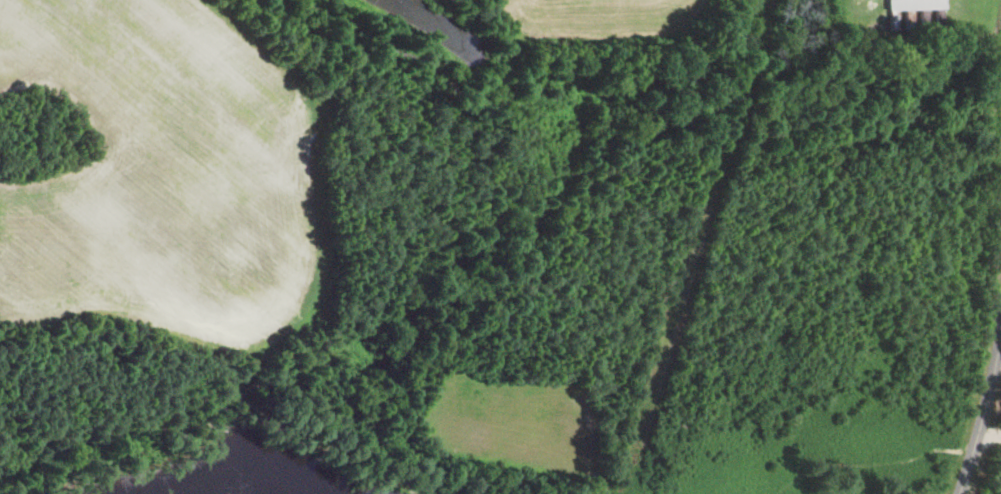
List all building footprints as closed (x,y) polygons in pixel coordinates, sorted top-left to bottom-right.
[(940,0),(883,0),(884,10),(940,9),(940,0)]
